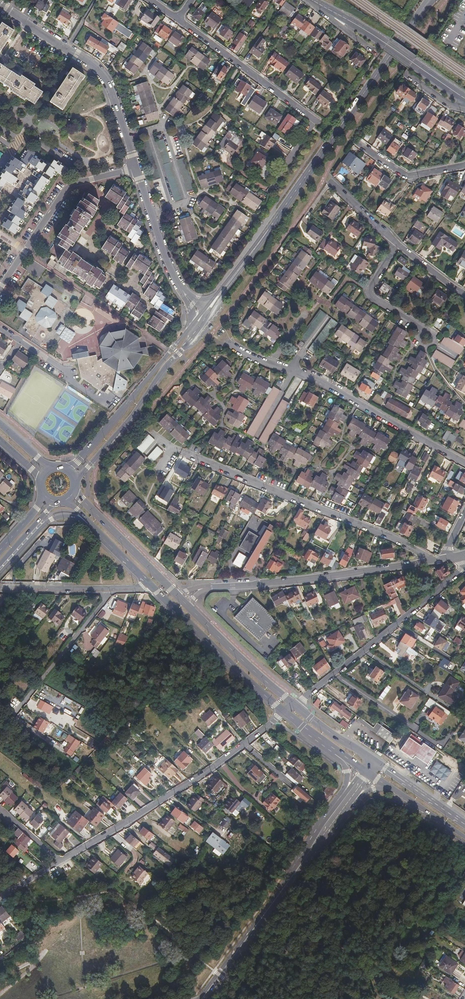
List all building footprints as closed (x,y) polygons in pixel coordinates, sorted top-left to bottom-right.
[(35,7),(39,9),(40,11),(42,11),(46,13),(50,6),(46,4),(49,0),(39,0),(35,7)] [(117,0),(115,3),(117,4),(125,10),(131,0),(117,0)] [(240,4),(247,9),(253,0),(243,0),(240,4)] [(261,0),(259,0),(255,7),(258,9),(256,11),(260,14),(267,4),(261,0)] [(192,16),(199,21),(205,13),(202,11),(204,8),(206,5),(202,2),(192,16)] [(295,9),(285,2),(279,11),(288,17),(289,16),(291,17),(294,12),(293,11),(295,9)] [(103,9),(102,11),(105,13),(108,15),(112,8),(109,6),(106,11),(103,9)] [(72,16),(62,10),(57,19),(67,25),(72,16)] [(142,19),(154,28),(160,18),(148,10),(142,19)] [(119,23),(119,22),(108,15),(105,13),(102,18),(104,20),(101,24),(112,31),(115,28),(129,38),(133,32),(119,23)] [(221,20),(211,13),(204,22),(214,29),(221,20)] [(291,22),(300,29),(305,21),(306,20),(297,14),(291,22)] [(309,35),(314,28),(305,21),(300,29),(309,35)] [(161,23),(155,31),(166,39),(172,31),(161,23)] [(9,39),(14,31),(3,24),(0,29),(0,52),(9,39)] [(232,33),(221,25),(216,32),(227,39),(228,38),(231,39),(234,35),(231,34),(232,33)] [(278,34),(281,36),(288,27),(284,25),(278,34)] [(323,34),(314,28),(309,35),(318,41),(323,34)] [(180,35),(175,32),(168,41),(177,47),(184,38),(180,35)] [(239,47),(240,47),(247,38),(240,34),(234,43),(237,45),(233,51),(236,52),(239,47)] [(327,51),(328,50),(332,44),(327,40),(329,38),(324,35),(319,41),(323,44),(321,46),(327,51)] [(100,42),(90,36),(86,43),(96,49),(100,42)] [(259,37),(249,51),(258,58),(264,49),(260,47),(264,41),(259,37)] [(332,44),(328,50),(340,59),(349,48),(336,38),(332,44)] [(109,47),(100,42),(96,49),(105,54),(109,47)] [(117,48),(123,52),(127,46),(121,42),(117,48)] [(133,74),(152,49),(144,43),(140,47),(138,45),(135,49),(138,51),(131,60),(129,58),(126,62),(128,63),(125,68),(133,74)] [(185,56),(204,70),(210,61),(206,58),(208,56),(204,53),(202,55),(193,49),(195,47),(193,45),(185,56)] [(350,61),(359,67),(365,60),(355,53),(350,61)] [(270,65),(272,67),(279,57),(277,56),(275,58),(271,56),(268,61),(271,64),(270,65)] [(275,67),(282,72),(288,64),(279,57),(272,67),(274,68),(275,67)] [(175,76),(171,73),(172,71),(168,68),(166,70),(158,64),(159,62),(157,60),(149,71),(161,79),(164,81),(168,85),(175,76)] [(13,88),(12,89),(12,90),(26,99),(26,98),(27,97),(35,103),(43,92),(34,86),(35,84),(22,75),(20,77),(16,74),(0,63),(0,79),(13,88)] [(217,77),(220,79),(221,79),(224,76),(225,77),(227,74),(226,73),(228,69),(224,66),(223,67),(219,64),(213,74),(217,77)] [(286,75),(291,79),(298,70),(292,66),(286,75)] [(61,109),(83,75),(73,68),(66,77),(56,92),(50,102),(61,109)] [(298,70),(291,79),(296,83),(303,74),(298,70)] [(85,76),(83,75),(61,109),(63,110),(85,76)] [(310,78),(304,86),(309,89),(311,91),(310,92),(315,95),(321,87),(310,78)] [(0,79),(0,81),(11,88),(12,89),(13,88),(0,79)] [(251,87),(238,79),(234,85),(237,87),(236,90),(245,96),(251,87)] [(158,119),(147,82),(137,85),(138,90),(136,91),(137,96),(140,95),(143,105),(140,106),(142,110),(144,109),(147,120),(145,120),(146,123),(158,119)] [(173,116),(177,112),(179,114),(182,110),(180,108),(186,100),(188,101),(191,97),(189,96),(192,91),(184,85),(180,90),(165,110),(173,116)] [(405,97),(409,90),(402,86),(401,87),(400,87),(396,93),(404,99),(405,97)] [(255,90),(251,87),(245,96),(241,103),(245,106),(255,90)] [(26,99),(12,90),(11,91),(25,100),(26,99)] [(202,100),(205,102),(211,92),(209,90),(202,100)] [(414,93),(409,90),(405,97),(411,101),(415,96),(413,94),(414,93)] [(333,99),(322,91),(316,99),(323,105),(323,106),(324,107),(326,107),(333,99)] [(266,104),(262,101),(261,102),(254,97),(248,106),(260,114),(266,104)] [(417,106),(424,111),(429,103),(422,98),(417,105),(417,106)] [(422,114),(424,111),(417,106),(417,105),(415,104),(413,108),(422,114)] [(427,113),(433,117),(437,109),(432,105),(427,113)] [(274,112),(270,110),(265,118),(276,125),(281,116),(274,111),(274,112)] [(207,142),(213,134),(216,136),(219,132),(216,130),(223,122),(225,123),(226,121),(215,113),(208,122),(204,127),(198,136),(192,144),(201,150),(204,146),(207,148),(210,144),(207,142)] [(421,123),(424,125),(425,126),(425,124),(430,128),(436,119),(433,117),(427,113),(421,123)] [(296,119),(287,114),(278,129),(288,135),(291,130),(289,129),(296,119)] [(449,131),(455,122),(449,118),(449,119),(443,115),(437,123),(439,125),(449,131)] [(299,121),(296,119),(289,129),(291,130),(288,135),(289,136),(299,121)] [(432,136),(439,125),(437,123),(430,135),(432,136)] [(464,137),(464,136),(464,130),(464,129),(462,127),(462,128),(458,126),(453,133),(460,138),(461,135),(464,137)] [(377,138),(386,144),(392,136),(383,129),(377,138)] [(280,136),(275,133),(272,138),(277,141),(280,136)] [(263,140),(260,145),(268,151),(271,147),(273,144),(274,145),(277,141),(272,138),(267,135),(263,140)] [(164,165),(171,162),(163,139),(159,141),(156,142),(164,165)] [(223,149),(233,155),(239,147),(229,140),(223,149)] [(394,155),(399,148),(392,143),(387,150),(394,155)] [(405,146),(400,154),(410,161),(415,153),(405,146)] [(3,188),(18,198),(15,201),(13,205),(11,208),(13,209),(10,212),(9,214),(12,216),(9,221),(7,220),(5,223),(4,222),(1,226),(3,227),(7,229),(8,230),(15,234),(17,231),(16,230),(18,227),(20,223),(18,222),(20,219),(22,220),(24,217),(23,216),(25,213),(26,214),(28,210),(27,209),(29,206),(27,205),(29,201),(33,204),(34,202),(35,200),(37,197),(42,190),(40,189),(42,186),(43,187),(46,184),(45,183),(46,180),(48,181),(50,177),(51,178),(54,175),(52,174),(54,171),(58,173),(61,175),(63,172),(64,173),(67,169),(60,165),(59,166),(56,164),(57,163),(54,161),(53,160),(51,164),(49,163),(48,166),(45,164),(43,163),(42,164),(39,162),(40,161),(36,158),(35,160),(32,158),(34,155),(35,153),(28,148),(26,152),(27,153),(25,156),(23,159),(22,158),(20,162),(18,160),(14,158),(13,160),(12,161),(11,160),(9,164),(10,165),(8,168),(7,167),(4,170),(6,171),(4,174),(2,174),(0,177),(1,178),(0,180),(0,191),(3,188)] [(256,165),(260,168),(261,169),(268,159),(258,152),(251,162),(256,165)] [(358,173),(365,164),(350,153),(343,162),(349,166),(350,164),(354,167),(352,169),(358,173)] [(194,189),(184,158),(182,158),(177,160),(187,192),(194,189)] [(183,199),(171,162),(164,165),(163,165),(175,202),(183,199)] [(210,173),(206,175),(205,175),(200,176),(200,174),(197,174),(201,187),(223,180),(220,170),(215,172),(214,169),(209,171),(210,173)] [(378,184),(384,175),(374,169),(366,179),(376,186),(378,184)] [(391,180),(384,175),(378,184),(385,189),(391,180)] [(450,195),(453,196),(454,197),(460,187),(449,181),(443,191),(450,195)] [(230,192),(255,210),(261,202),(257,199),(258,196),(254,194),(253,196),(244,190),(246,187),(242,185),(240,187),(236,184),(230,192)] [(105,197),(118,205),(124,195),(125,194),(126,194),(121,191),(117,188),(113,185),(105,197)] [(425,202),(432,191),(425,187),(422,191),(418,189),(412,197),(420,202),(421,200),(425,202)] [(450,195),(443,191),(441,195),(447,199),(450,195)] [(67,250),(67,251),(72,243),(74,244),(78,238),(77,237),(79,235),(78,234),(82,228),(83,229),(85,226),(87,227),(91,221),(89,220),(91,217),(92,217),(96,212),(95,211),(97,208),(95,207),(99,201),(88,194),(85,200),(83,203),(80,201),(76,207),(77,207),(75,211),(71,216),(69,220),(70,220),(66,226),(65,225),(63,228),(59,234),(61,235),(63,236),(61,239),(62,240),(58,245),(66,250),(67,250)] [(116,207),(121,210),(127,200),(128,199),(128,198),(124,195),(118,205),(116,207)] [(207,211),(211,214),(212,214),(216,217),(215,219),(217,221),(224,210),(205,197),(199,205),(203,208),(202,211),(204,212),(206,213),(207,211)] [(119,212),(123,215),(125,213),(126,212),(132,203),(127,200),(121,210),(119,212)] [(389,204),(384,200),(377,209),(387,216),(395,206),(391,203),(390,205),(389,204)] [(331,220),(339,208),(331,202),(326,209),(325,208),(321,212),(323,213),(322,214),(331,220)] [(443,213),(433,207),(427,216),(437,222),(443,213)] [(238,210),(211,249),(220,254),(223,250),(225,252),(227,250),(228,248),(225,246),(231,238),(234,239),(237,235),(234,233),(240,225),(243,227),(246,222),(243,221),(246,217),(238,210)] [(125,231),(133,219),(129,216),(125,213),(123,215),(117,225),(125,231)] [(194,231),(192,224),(190,217),(180,220),(181,224),(178,225),(179,228),(180,230),(183,230),(184,234),(186,240),(183,241),(184,243),(193,240),(197,239),(194,231)] [(137,221),(133,219),(125,231),(130,233),(135,225),(136,223),(137,221)] [(356,224),(356,222),(352,219),(345,228),(357,236),(363,229),(358,225),(356,224)] [(135,225),(130,233),(128,237),(132,240),(139,229),(139,228),(140,227),(135,225)] [(314,239),(316,242),(323,233),(312,225),(307,233),(311,236),(314,239)] [(139,229),(132,240),(131,241),(135,244),(143,232),(139,229)] [(409,240),(417,246),(423,235),(415,230),(409,240)] [(440,233),(432,244),(439,249),(443,244),(452,251),(457,244),(440,233)] [(369,248),(367,256),(373,258),(374,253),(378,254),(380,248),(376,246),(374,242),(375,239),(366,236),(365,239),(364,239),(362,245),(369,248)] [(110,254),(118,242),(114,239),(109,237),(102,249),(110,254)] [(324,238),(318,247),(322,250),(323,249),(333,256),(340,247),(336,244),(336,245),(332,243),(329,241),(328,242),(324,238)] [(122,245),(118,242),(110,254),(114,257),(120,247),(121,246),(122,245)] [(312,251),(305,246),(302,251),(309,255),(312,251)] [(120,247),(114,257),(113,259),(117,262),(121,265),(129,253),(125,250),(120,247)] [(92,267),(84,261),(81,259),(78,257),(79,256),(72,252),(71,254),(69,252),(68,251),(67,251),(67,250),(66,250),(61,257),(59,260),(58,261),(59,261),(61,263),(64,265),(63,267),(69,271),(69,270),(72,272),(87,282),(86,283),(92,287),(93,285),(96,287),(96,286),(99,288),(106,278),(103,276),(103,275),(101,274),(102,271),(96,267),(95,269),(94,268),(92,267)] [(199,265),(204,269),(208,271),(206,274),(208,275),(216,264),(210,260),(204,255),(197,251),(191,259),(195,263),(194,265),(196,266),(198,268),(199,265)] [(309,255),(302,251),(299,255),(297,253),(295,255),(306,263),(311,257),(309,255)] [(139,255),(152,263),(153,262),(140,254),(139,255)] [(131,267),(138,257),(134,255),(126,266),(130,269),(131,267)] [(138,256),(138,257),(131,267),(144,275),(148,270),(148,269),(152,263),(139,255),(138,256)] [(306,263),(295,255),(293,257),(296,259),(293,263),(302,270),(306,263)] [(363,266),(365,268),(368,263),(358,256),(353,263),(350,268),(358,273),(361,269),(363,266)] [(397,261),(403,266),(407,261),(400,257),(397,261)] [(57,263),(51,259),(49,262),(47,264),(53,268),(54,267),(57,263)] [(85,259),(84,261),(92,267),(94,265),(85,259)] [(302,270),(293,263),(290,268),(287,266),(286,268),(297,276),(302,270)] [(108,273),(113,276),(116,271),(111,268),(108,273)] [(297,276),(286,268),(285,270),(287,272),(284,276),(293,282),(297,276)] [(404,280),(408,273),(399,268),(395,274),(404,280)] [(315,285),(322,276),(317,273),(319,271),(317,269),(309,281),(312,282),(315,285)] [(148,270),(144,275),(140,282),(144,285),(150,275),(151,274),(152,273),(148,270)] [(150,275),(144,285),(142,287),(147,290),(152,282),(152,281),(155,278),(150,275)] [(293,282),(284,276),(281,280),(278,278),(276,280),(288,288),(293,282)] [(326,279),(322,276),(315,285),(320,288),(322,290),(330,279),(328,277),(326,279)] [(418,289),(422,283),(413,277),(406,288),(414,294),(418,289)] [(19,316),(27,322),(23,327),(27,330),(26,332),(33,337),(41,326),(45,328),(51,327),(56,318),(55,313),(51,310),(58,301),(50,295),(54,289),(46,284),(43,288),(28,278),(21,290),(31,297),(29,300),(33,303),(31,307),(27,305),(19,300),(14,307),(22,313),(19,316)] [(332,280),(330,279),(322,290),(324,291),(328,294),(334,286),(330,283),(332,280)] [(152,282),(147,290),(144,294),(152,300),(158,291),(159,289),(160,288),(156,285),(152,282)] [(389,289),(390,287),(384,283),(383,284),(379,290),(385,294),(389,289)] [(124,305),(130,296),(113,285),(105,297),(110,300),(114,302),(118,305),(122,308),(124,306),(124,305)] [(258,300),(264,305),(270,296),(272,294),(268,291),(266,289),(258,300)] [(431,299),(440,305),(446,296),(437,290),(431,299)] [(158,291),(152,300),(150,302),(154,305),(161,295),(162,294),(158,291)] [(129,308),(133,310),(139,301),(141,299),(137,296),(132,293),(130,296),(124,305),(129,308)] [(161,295),(154,305),(153,307),(158,310),(159,308),(162,304),(166,298),(161,295)] [(264,305),(270,310),(278,299),(276,297),(274,300),(270,296),(264,305)] [(341,309),(349,299),(347,297),(345,300),(341,297),(335,305),(341,309)] [(278,299),(270,310),(277,314),(283,306),(278,303),(280,300),(278,299)] [(351,300),(349,299),(341,309),(347,314),(353,305),(349,303),(351,300)] [(139,301),(133,310),(132,312),(131,313),(135,316),(139,319),(147,307),(143,304),(139,301)] [(162,304),(159,308),(161,309),(171,315),(173,311),(162,304)] [(358,309),(353,305),(347,314),(354,319),(362,308),(359,306),(358,309)] [(364,309),(362,308),(354,319),(360,323),(366,314),(362,312),(364,309)] [(171,315),(161,309),(158,313),(168,320),(169,320),(170,321),(173,317),(172,316),(171,315)] [(301,348),(326,314),(320,310),(298,339),(301,340),(298,345),(301,348)] [(252,327),(259,316),(253,311),(247,320),(252,323),(250,326),(252,327)] [(168,320),(158,313),(156,312),(153,316),(165,324),(168,320)] [(370,318),(366,314),(360,323),(366,328),(374,317),(372,315),(370,318)] [(165,324),(153,316),(150,320),(147,324),(159,332),(162,328),(165,324)] [(266,321),(259,316),(252,327),(253,328),(255,326),(260,329),(266,321)] [(376,318),(374,317),(366,328),(372,332),(379,324),(374,321),(376,318)] [(313,356),(337,323),(331,319),(308,350),(310,351),(309,353),(313,356)] [(272,325),(266,321),(260,329),(264,332),(262,334),(264,336),(272,325)] [(278,330),(272,325),(264,336),(266,337),(268,335),(272,338),(277,332),(278,330)] [(339,341),(348,330),(341,325),(339,327),(337,326),(333,332),(339,337),(336,341),(338,342),(339,341)] [(59,337),(69,343),(76,332),(65,326),(59,337)] [(406,333),(406,332),(406,330),(398,326),(392,337),(405,345),(407,342),(402,339),(406,333)] [(105,383),(109,385),(113,388),(113,391),(119,390),(126,389),(126,382),(119,376),(120,371),(133,369),(133,368),(132,367),(141,354),(143,355),(148,356),(146,347),(140,349),(139,349),(137,340),(138,339),(139,338),(125,328),(125,330),(124,332),(111,335),(110,333),(109,332),(99,346),(102,358),(97,361),(96,355),(89,357),(89,356),(87,357),(86,352),(72,355),(73,360),(77,359),(81,377),(92,385),(100,390),(105,383)] [(354,335),(348,330),(339,341),(341,342),(343,340),(348,343),(354,335)] [(453,341),(463,347),(464,344),(464,339),(457,334),(453,341)] [(360,339),(354,335),(348,343),(352,346),(350,349),(352,350),(360,339)] [(445,336),(441,342),(460,355),(464,348),(463,347),(453,341),(445,336)] [(405,345),(392,337),(388,343),(390,344),(397,349),(399,345),(404,348),(405,345)] [(366,344),(360,339),(352,350),(351,351),(353,353),(356,349),(360,352),(366,344)] [(386,350),(399,358),(401,356),(397,353),(398,350),(397,349),(390,344),(386,350)] [(382,357),(390,361),(391,362),(394,359),(398,361),(399,358),(386,350),(382,357)] [(435,350),(431,357),(451,369),(454,364),(455,362),(435,350)] [(426,360),(428,356),(428,355),(421,351),(416,359),(411,356),(410,359),(423,367),(427,361),(426,360)] [(19,352),(13,361),(25,370),(31,361),(19,352)] [(132,367),(133,368),(143,355),(141,354),(132,367)] [(333,372),(338,363),(326,356),(321,364),(329,369),(328,369),(333,372)] [(377,362),(391,370),(393,367),(388,364),(390,361),(382,357),(381,356),(377,362)] [(420,373),(423,367),(410,359),(408,362),(412,365),(411,368),(418,373),(420,373)] [(218,366),(230,376),(232,374),(228,370),(231,367),(223,360),(218,366)] [(373,372),(379,375),(381,372),(382,373),(385,370),(389,373),(391,370),(377,362),(372,371),(373,372)] [(355,380),(360,372),(346,364),(340,373),(347,377),(347,376),(355,380)] [(228,379),(230,376),(218,366),(213,371),(218,375),(221,378),(224,375),(228,379)] [(414,379),(418,373),(411,368),(409,367),(407,371),(402,368),(401,370),(414,379)] [(216,378),(218,375),(213,371),(211,369),(205,374),(217,385),(220,382),(216,378)] [(414,379),(401,370),(399,374),(404,376),(402,380),(403,381),(411,385),(414,379)] [(378,377),(379,375),(373,372),(371,375),(377,379),(375,381),(379,384),(382,379),(378,377)] [(239,389),(241,390),(249,377),(243,373),(238,382),(241,384),(239,389)] [(215,387),(217,385),(205,374),(201,379),(208,386),(211,383),(215,387)] [(455,389),(464,395),(464,377),(463,376),(461,380),(460,380),(457,384),(458,384),(455,389)] [(250,389),(252,386),(256,381),(249,377),(241,390),(244,392),(247,388),(250,389)] [(253,393),(256,395),(264,381),(257,377),(256,381),(252,386),(255,388),(253,393)] [(264,381),(256,395),(258,396),(261,392),(265,394),(270,385),(264,381)] [(412,386),(411,385),(403,381),(401,384),(397,381),(395,384),(408,392),(412,386)] [(16,391),(3,382),(1,384),(0,384),(0,393),(10,399),(16,391)] [(104,392),(109,385),(105,383),(100,390),(104,392)] [(368,389),(368,387),(362,384),(359,389),(368,395),(371,391),(371,390),(368,389)] [(405,398),(408,392),(395,384),(393,387),(398,389),(396,393),(405,398)] [(274,386),(246,433),(253,437),(280,390),(274,386)] [(182,396),(187,401),(198,390),(196,388),(192,392),(189,389),(182,396)] [(426,403),(434,389),(432,388),(429,392),(425,390),(420,399),(426,403)] [(437,391),(434,389),(426,403),(433,406),(434,405),(438,397),(435,395),(437,391)] [(193,406),(194,405),(200,399),(197,396),(200,392),(198,390),(187,401),(193,406)] [(300,400),(313,407),(318,398),(308,392),(307,395),(304,393),(300,400)] [(390,398),(392,395),(388,393),(387,395),(385,399),(383,402),(387,403),(386,406),(405,417),(410,409),(390,398)] [(439,396),(438,397),(434,405),(440,408),(448,395),(445,393),(442,398),(439,396)] [(451,396),(448,395),(440,408),(446,412),(450,405),(451,403),(448,401),(451,396)] [(194,405),(199,410),(210,398),(208,396),(204,400),(201,397),(200,399),(194,405)] [(233,396),(231,399),(245,407),(249,401),(240,396),(238,399),(233,396)] [(199,410),(204,414),(210,408),(211,407),(209,404),(212,400),(210,398),(199,410)] [(232,408),(236,410),(241,413),(245,407),(231,399),(230,402),(234,405),(232,408)] [(265,444),(289,403),(286,401),(283,400),(259,440),(265,444)] [(454,407),(450,405),(446,412),(445,414),(451,417),(459,404),(457,402),(454,407)] [(462,405),(459,404),(451,417),(458,421),(463,412),(459,410),(462,405)] [(332,412),(345,419),(347,416),(342,414),(344,410),(335,405),(332,412)] [(203,415),(209,420),(219,409),(217,407),(213,411),(210,408),(204,414),(203,415)] [(219,409),(209,420),(214,425),(221,418),(218,415),(222,411),(219,409)] [(229,411),(228,413),(241,421),(244,415),(241,413),(236,410),(234,414),(229,411)] [(344,422),(345,419),(332,412),(328,418),(330,419),(337,422),(339,419),(344,422)] [(241,421),(228,413),(226,416),(230,419),(228,423),(237,428),(237,427),(241,421)] [(428,417),(421,413),(416,420),(422,423),(424,424),(427,419),(428,417)] [(164,426),(165,427),(174,418),(173,416),(170,418),(167,414),(160,422),(164,426)] [(167,429),(171,432),(178,425),(174,422),(176,419),(174,418),(165,427),(167,429)] [(348,434),(352,435),(359,422),(353,418),(348,427),(351,429),(348,434)] [(184,426),(176,419),(174,422),(182,429),(184,426)] [(339,424),(337,422),(330,419),(326,425),(340,433),(342,430),(337,427),(339,424)] [(424,424),(422,423),(421,426),(427,430),(428,428),(431,430),(434,425),(431,423),(431,422),(427,419),(424,424)] [(357,432),(360,434),(365,427),(365,425),(359,422),(352,435),(354,437),(357,432)] [(175,436),(177,438),(186,428),(184,426),(182,429),(178,425),(171,432),(175,436)] [(339,435),(340,433),(326,425),(323,431),(330,435),(332,436),(334,433),(339,435)] [(360,443),(363,444),(371,431),(365,427),(360,434),(359,436),(363,438),(360,443)] [(186,428),(177,438),(179,439),(183,443),(190,435),(186,432),(188,430),(186,428)] [(221,449),(223,446),(226,440),(223,438),(226,433),(220,430),(218,434),(214,432),(209,441),(221,449)] [(328,439),(330,435),(323,431),(321,430),(318,436),(331,444),(333,441),(328,439)] [(447,441),(451,434),(451,432),(448,430),(447,431),(446,431),(442,438),(447,441)] [(372,443),(373,441),(377,434),(371,431),(363,444),(366,446),(368,441),(372,443)] [(373,448),(376,450),(384,436),(378,433),(377,434),(373,441),(376,443),(373,448)] [(269,450),(272,451),(280,438),(273,434),(268,443),(272,445),(269,450)] [(452,444),(454,440),(456,437),(452,435),(451,434),(447,441),(452,444)] [(143,454),(145,451),(147,449),(149,447),(151,445),(153,442),(155,440),(149,435),(147,437),(145,439),(143,441),(141,444),(139,446),(137,448),(143,454)] [(223,446),(229,449),(237,436),(234,435),(232,439),(228,437),(226,440),(223,446)] [(235,453),(236,451),(241,443),(238,441),(240,437),(237,435),(237,436),(229,449),(235,453)] [(456,437),(454,440),(461,445),(464,439),(457,435),(456,437)] [(330,447),(331,444),(318,436),(314,443),(323,448),(325,444),(330,447)] [(384,436),(376,450),(379,451),(382,447),(385,449),(390,440),(384,436)] [(277,448),(281,450),(286,441),(280,438),(272,451),(275,453),(277,448)] [(236,451),(243,455),(251,442),(248,440),(245,444),(241,442),(241,443),(236,451)] [(281,458),(284,460),(291,446),(293,443),(286,440),(286,441),(281,450),(280,452),(283,453),(281,458)] [(243,455),(249,458),(253,451),(254,450),(250,448),(253,443),(251,442),(243,455)] [(292,459),(293,457),(297,449),(291,446),(284,460),(287,462),(289,457),(292,459)] [(155,461),(157,459),(159,456),(161,454),(163,452),(158,447),(156,449),(154,451),(151,453),(149,456),(148,458),(153,463),(155,461)] [(294,464),(297,465),(304,452),(298,448),(297,449),(293,457),(297,459),(294,464)] [(248,460),(254,464),(262,450),(259,449),(257,453),(253,451),(249,458),(248,460)] [(412,455),(413,454),(403,449),(400,454),(398,457),(401,459),(408,463),(412,455)] [(262,450),(254,464),(260,467),(266,458),(262,456),(265,452),(262,450)] [(357,451),(356,454),(369,462),(373,456),(364,450),(362,454),(357,451)] [(388,460),(395,464),(398,457),(400,454),(393,451),(388,460)] [(141,464),(145,460),(137,452),(134,456),(131,454),(130,456),(128,457),(130,460),(127,464),(124,467),(121,465),(119,467),(118,469),(120,471),(116,475),(125,483),(128,478),(130,477),(132,475),(135,471),(139,467),(140,465),(141,464)] [(304,452),(297,465),(300,467),(302,462),(306,464),(307,462),(311,455),(304,452)] [(426,462),(430,455),(426,453),(422,460),(426,462)] [(359,459),(357,463),(363,466),(366,468),(369,462),(356,454),(354,457),(359,459)] [(417,458),(412,455),(408,463),(405,468),(405,469),(410,472),(413,468),(417,458)] [(408,463),(401,459),(399,464),(405,468),(408,463)] [(348,462),(347,465),(359,472),(363,466),(357,463),(354,461),(352,464),(348,462)] [(191,469),(181,462),(175,473),(185,479),(191,469)] [(349,470),(347,473),(354,478),(356,479),(359,472),(347,465),(346,464),(344,467),(349,470)] [(441,482),(446,473),(440,470),(440,468),(435,466),(429,476),(441,482)] [(421,472),(413,468),(410,472),(407,478),(412,480),(416,482),(421,472)] [(303,484),(311,471),(308,469),(305,474),(301,472),(296,480),(303,484)] [(313,473),(311,471),(303,484),(309,488),(311,484),(314,479),(311,477),(313,473)] [(460,480),(464,473),(459,471),(456,477),(460,480)] [(0,491),(1,492),(5,495),(13,486),(2,476),(3,475),(0,472),(0,491)] [(338,473),(337,476),(351,483),(354,478),(347,473),(345,472),(343,476),(338,473)] [(316,476),(314,479),(311,484),(317,488),(325,475),(322,473),(319,478),(316,476)] [(328,476),(325,475),(317,488),(323,492),(329,483),(325,481),(328,476)] [(338,485),(339,486),(347,490),(351,483),(337,476),(335,479),(340,481),(338,485)] [(192,488),(195,490),(200,481),(197,479),(192,488)] [(456,483),(451,480),(449,485),(454,488),(453,489),(462,494),(464,488),(458,484),(456,483)] [(200,481),(195,490),(204,495),(209,485),(205,483),(200,481)] [(224,488),(216,484),(211,493),(223,499),(228,489),(225,487),(224,488)] [(175,492),(165,486),(158,497),(168,502),(175,492)] [(333,487),(331,489),(345,497),(348,491),(347,490),(339,486),(337,489),(333,487)] [(345,497),(331,489),(329,492),(334,495),(332,498),(341,503),(345,497)] [(137,497),(129,490),(120,500),(127,507),(128,506),(130,508),(128,511),(136,518),(155,537),(162,529),(159,526),(161,523),(146,509),(148,506),(140,498),(138,499),(136,497),(137,497)] [(233,509),(240,495),(231,490),(224,504),(233,509)] [(365,505),(370,507),(375,498),(376,497),(366,491),(359,502),(365,506),(365,505)] [(421,511),(423,507),(425,503),(426,504),(428,500),(419,495),(413,506),(421,511)] [(175,496),(171,503),(169,508),(178,513),(181,508),(176,506),(180,499),(175,496)] [(240,505),(254,513),(256,509),(259,504),(245,496),(240,505)] [(453,513),(459,503),(449,497),(443,508),(453,513)] [(370,508),(380,514),(385,504),(375,498),(370,507),(370,508)] [(259,504),(256,509),(265,514),(268,508),(270,508),(269,503),(266,502),(264,500),(262,499),(259,504)] [(380,514),(376,521),(380,524),(384,516),(389,506),(390,505),(386,503),(385,504),(380,514)] [(400,512),(389,506),(384,516),(395,522),(400,512)] [(304,511),(299,509),(292,522),(305,530),(311,520),(302,515),(304,511)] [(430,523),(431,522),(414,513),(413,515),(403,509),(402,512),(405,514),(400,522),(404,524),(405,523),(413,527),(416,522),(428,528),(430,523)] [(437,525),(444,529),(448,522),(441,518),(437,525)] [(408,536),(413,527),(405,523),(404,524),(400,522),(399,521),(396,528),(401,531),(400,532),(408,536)] [(226,531),(230,525),(226,523),(219,535),(215,543),(219,545),(222,538),(225,539),(229,532),(226,531)] [(276,528),(270,524),(268,527),(266,526),(260,537),(249,531),(240,547),(250,553),(251,554),(252,554),(243,570),(246,571),(247,569),(251,571),(261,554),(260,553),(261,551),(272,533),(273,534),(276,528)] [(325,524),(323,526),(320,524),(314,534),(325,540),(330,531),(327,529),(328,527),(325,524)] [(182,540),(170,533),(164,543),(176,550),(182,540)] [(62,541),(55,536),(48,545),(56,551),(62,541)] [(364,561),(368,551),(359,548),(355,558),(364,561)] [(382,558),(394,557),(393,548),(381,550),(382,558)] [(195,564),(202,568),(209,555),(199,549),(192,561),(196,563),(195,564)] [(314,564),(319,555),(318,554),(320,551),(316,549),(314,552),(309,549),(308,551),(306,550),(303,556),(305,557),(304,558),(314,564)] [(46,550),(37,567),(47,573),(56,555),(46,550)] [(187,556),(179,551),(174,560),(182,564),(187,556)] [(214,565),(220,553),(217,551),(215,553),(212,551),(208,560),(211,561),(210,563),(214,565)] [(248,556),(240,551),(233,562),(242,567),(248,556)] [(341,559),(339,563),(344,566),(345,565),(346,566),(347,563),(347,562),(349,557),(348,557),(350,553),(346,551),(345,553),(343,556),(341,559)] [(325,552),(320,561),(328,565),(333,556),(325,552)] [(62,571),(70,575),(75,565),(63,558),(57,569),(62,571)] [(277,564),(271,560),(266,567),(273,571),(275,569),(278,572),(283,565),(279,562),(277,564)] [(331,570),(336,569),(339,563),(335,561),(331,568),(331,570)] [(436,571),(442,580),(445,577),(445,576),(448,573),(445,569),(444,570),(442,567),(436,571)] [(401,584),(407,582),(404,576),(395,581),(394,579),(391,581),(391,582),(390,583),(393,588),(399,586),(400,588),(402,586),(401,584)] [(397,595),(393,588),(390,583),(384,586),(390,598),(397,595)] [(345,603),(359,597),(354,586),(340,593),(345,603)] [(287,600),(289,604),(301,598),(297,590),(285,596),(287,600)] [(307,595),(304,597),(305,601),(308,606),(319,601),(314,591),(310,593),(310,594),(307,595)] [(330,606),(339,602),(334,591),(325,595),(330,606)] [(285,596),(283,592),(271,598),(275,606),(287,600),(285,596)] [(244,609),(236,617),(260,640),(265,635),(269,631),(277,622),(269,611),(254,597),(245,607),(244,609)] [(402,615),(405,612),(398,597),(395,598),(398,604),(397,605),(402,615)] [(128,614),(136,617),(138,613),(141,606),(137,604),(137,603),(134,602),(135,600),(134,599),(128,614)] [(113,613),(123,617),(128,605),(118,600),(113,613)] [(435,608),(442,614),(449,606),(441,600),(435,608)] [(306,612),(310,610),(308,606),(305,601),(302,603),(306,612)] [(34,611),(43,618),(49,610),(43,605),(44,604),(41,602),(34,611)] [(146,604),(142,603),(141,606),(138,613),(142,614),(143,613),(152,616),(155,608),(146,605),(146,604)] [(81,608),(78,605),(71,613),(80,621),(86,613),(80,609),(81,608)] [(64,616),(59,612),(59,611),(55,608),(48,617),(53,620),(59,624),(64,616)] [(388,619),(383,609),(370,615),(375,627),(380,625),(379,623),(388,619)] [(438,619),(430,614),(428,617),(426,620),(424,623),(431,628),(432,628),(438,619)] [(354,626),(360,640),(365,638),(362,629),(364,628),(362,623),(365,621),(363,616),(353,620),(356,626),(354,626)] [(462,616),(456,625),(464,630),(464,618),(462,616)] [(445,623),(438,619),(432,628),(439,632),(445,623)] [(414,627),(421,632),(424,628),(423,627),(424,625),(418,621),(414,627)] [(96,648),(109,632),(100,625),(91,636),(95,639),(91,645),(96,648)] [(331,650),(345,641),(338,631),(326,638),(330,644),(328,645),(331,650)] [(115,645),(121,647),(125,642),(128,636),(120,633),(117,640),(115,645)] [(416,639),(406,633),(401,642),(410,648),(416,639)] [(436,642),(434,645),(441,650),(447,641),(439,636),(437,639),(436,642)] [(457,637),(454,642),(458,645),(459,645),(462,640),(457,637)] [(424,657),(410,648),(401,642),(397,647),(399,649),(397,653),(398,654),(402,657),(401,658),(406,661),(411,652),(416,655),(417,654),(423,658),(424,657)] [(300,643),(291,650),(297,658),(306,650),(300,643)] [(96,658),(100,652),(95,649),(91,654),(96,658)] [(284,670),(296,661),(290,654),(278,663),(284,670)] [(319,675),(330,667),(324,658),(313,667),(319,675)] [(442,668),(445,670),(445,669),(449,662),(450,661),(444,658),(439,666),(442,668)] [(377,682),(384,672),(376,667),(374,670),(371,668),(365,678),(367,679),(369,676),(377,682)] [(451,677),(438,696),(451,705),(455,699),(450,696),(459,682),(451,677)] [(391,687),(387,685),(379,697),(382,700),(391,687)] [(419,696),(408,689),(400,702),(410,709),(419,696)] [(353,695),(348,703),(356,709),(362,701),(353,695)] [(433,710),(438,703),(429,697),(424,705),(433,710)] [(41,709),(50,714),(53,707),(41,700),(38,707),(41,709)] [(346,707),(342,704),(340,707),(335,702),(332,706),(349,719),(352,715),(344,709),(346,707)] [(448,715),(450,711),(438,703),(433,710),(429,716),(437,722),(444,712),(448,715)] [(209,710),(200,719),(207,726),(216,718),(209,710)] [(243,712),(233,719),(240,728),(246,723),(245,722),(249,719),(243,712)] [(448,715),(444,712),(437,722),(441,725),(448,715)] [(49,722),(40,717),(38,721),(39,722),(35,728),(43,733),(49,722)] [(396,736),(377,723),(374,728),(360,717),(357,720),(390,743),(396,736)] [(213,738),(210,741),(214,745),(220,751),(231,740),(231,741),(234,738),(226,728),(214,740),(213,738)] [(421,744),(418,742),(410,737),(408,736),(400,749),(413,758),(415,754),(428,763),(436,749),(423,741),(421,744)] [(80,741),(73,737),(70,743),(66,750),(65,751),(72,755),(80,741)] [(210,741),(206,737),(197,746),(205,754),(214,745),(210,741)] [(282,750),(276,745),(273,749),(279,754),(282,750)] [(193,761),(186,754),(176,764),(184,772),(190,766),(189,765),(193,761)] [(299,768),(303,763),(294,755),(289,762),(295,768),(297,766),(299,768)] [(168,778),(172,775),(177,769),(166,759),(158,768),(168,778)] [(297,766),(295,768),(302,773),(308,766),(303,763),(299,768),(297,766)] [(266,777),(255,766),(247,774),(258,784),(266,777)] [(145,768),(136,777),(143,784),(151,775),(145,768)] [(299,783),(303,778),(299,775),(298,775),(291,769),(287,773),(299,783)] [(269,776),(275,781),(278,778),(272,773),(269,776)] [(299,783),(287,773),(286,776),(297,785),(299,783)] [(216,793),(224,783),(216,776),(207,786),(216,793)] [(133,800),(140,792),(137,790),(138,788),(134,784),(125,793),(133,800)] [(326,793),(331,786),(329,784),(323,791),(326,793)] [(12,791),(6,786),(3,790),(1,792),(0,793),(0,796),(5,800),(11,792),(12,791)] [(311,797),(297,786),(293,791),(306,802),(311,797)] [(326,793),(330,796),(336,789),(331,786),(326,793)] [(118,809),(127,799),(120,792),(118,790),(115,794),(117,796),(111,803),(113,804),(118,809)] [(12,803),(14,801),(17,797),(11,792),(5,800),(4,801),(10,806),(12,803)] [(268,799),(276,806),(281,800),(273,793),(268,799)] [(317,803),(321,806),(330,796),(326,793),(317,803)] [(186,806),(195,812),(201,804),(204,800),(197,794),(195,797),(194,796),(186,806)] [(97,805),(106,813),(108,811),(110,809),(109,809),(111,807),(113,804),(111,803),(107,799),(104,796),(101,799),(97,805)] [(235,809),(240,803),(232,796),(224,806),(232,813),(235,809)] [(250,802),(244,797),(240,803),(246,808),(250,802)] [(272,811),(276,806),(268,799),(267,800),(266,799),(263,803),(272,811)] [(27,806),(21,800),(18,804),(16,806),(13,809),(20,814),(27,806)] [(33,811),(27,806),(20,814),(19,815),(25,820),(33,811)] [(171,814),(183,824),(188,817),(176,808),(171,814)] [(88,821),(75,810),(66,822),(81,833),(89,822),(88,821)] [(105,816),(97,810),(88,821),(89,822),(95,826),(100,820),(101,821),(105,816)] [(37,814),(30,823),(36,828),(44,820),(37,814)] [(167,831),(174,821),(166,815),(159,825),(167,831)] [(229,824),(224,820),(220,825),(225,829),(229,824)] [(199,833),(203,828),(195,821),(191,827),(199,833)] [(50,834),(51,835),(60,825),(59,824),(50,834)] [(186,833),(188,830),(180,824),(178,827),(186,833)] [(60,825),(51,835),(57,840),(53,844),(59,849),(63,845),(60,843),(69,832),(60,825)] [(153,834),(143,826),(138,832),(148,840),(153,834)] [(25,846),(31,839),(18,828),(14,833),(19,838),(17,840),(15,838),(12,841),(23,851),(26,847),(25,846)] [(230,845),(226,843),(213,832),(206,841),(223,854),(228,847),(230,845)] [(9,839),(2,833),(0,835),(0,838),(0,839),(0,846),(1,847),(9,839)] [(138,841),(131,834),(125,840),(131,846),(133,848),(136,845),(136,844),(138,841)] [(170,866),(175,859),(152,841),(157,852),(155,854),(170,866)] [(6,851),(13,857),(19,851),(12,845),(6,851)] [(119,867),(127,857),(118,849),(110,859),(119,867)] [(94,874),(102,863),(94,856),(86,867),(94,874)] [(137,873),(135,875),(131,879),(139,885),(142,881),(141,880),(147,874),(139,868),(136,872),(137,873)] [(7,912),(6,913),(1,907),(0,908),(0,919),(2,921),(9,915),(7,912)] [(425,909),(421,915),(427,919),(431,913),(425,909)] [(418,935),(409,928),(407,931),(416,938),(418,935)] [(446,957),(439,967),(450,975),(458,965),(446,957)] [(450,980),(445,988),(454,994),(459,986),(450,980)]
